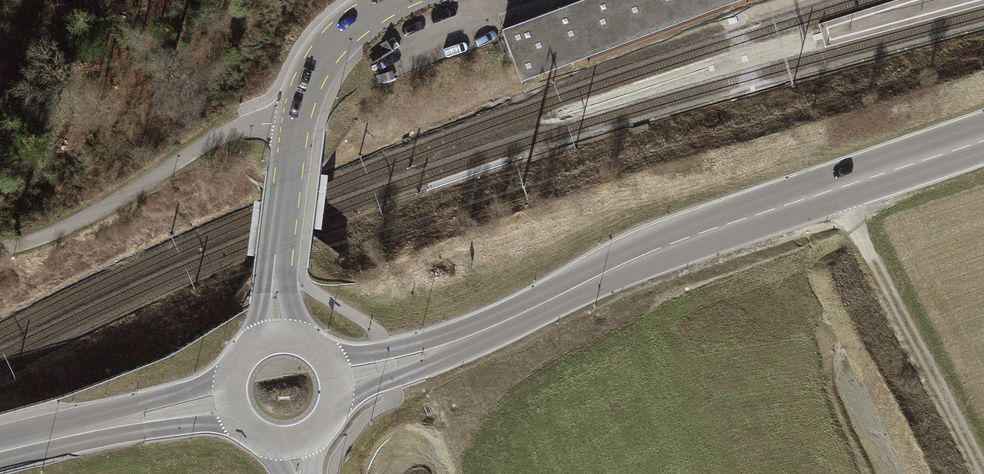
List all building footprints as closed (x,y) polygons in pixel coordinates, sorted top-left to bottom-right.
[(502,29),(521,80),(738,0),(580,0),(502,29)]
